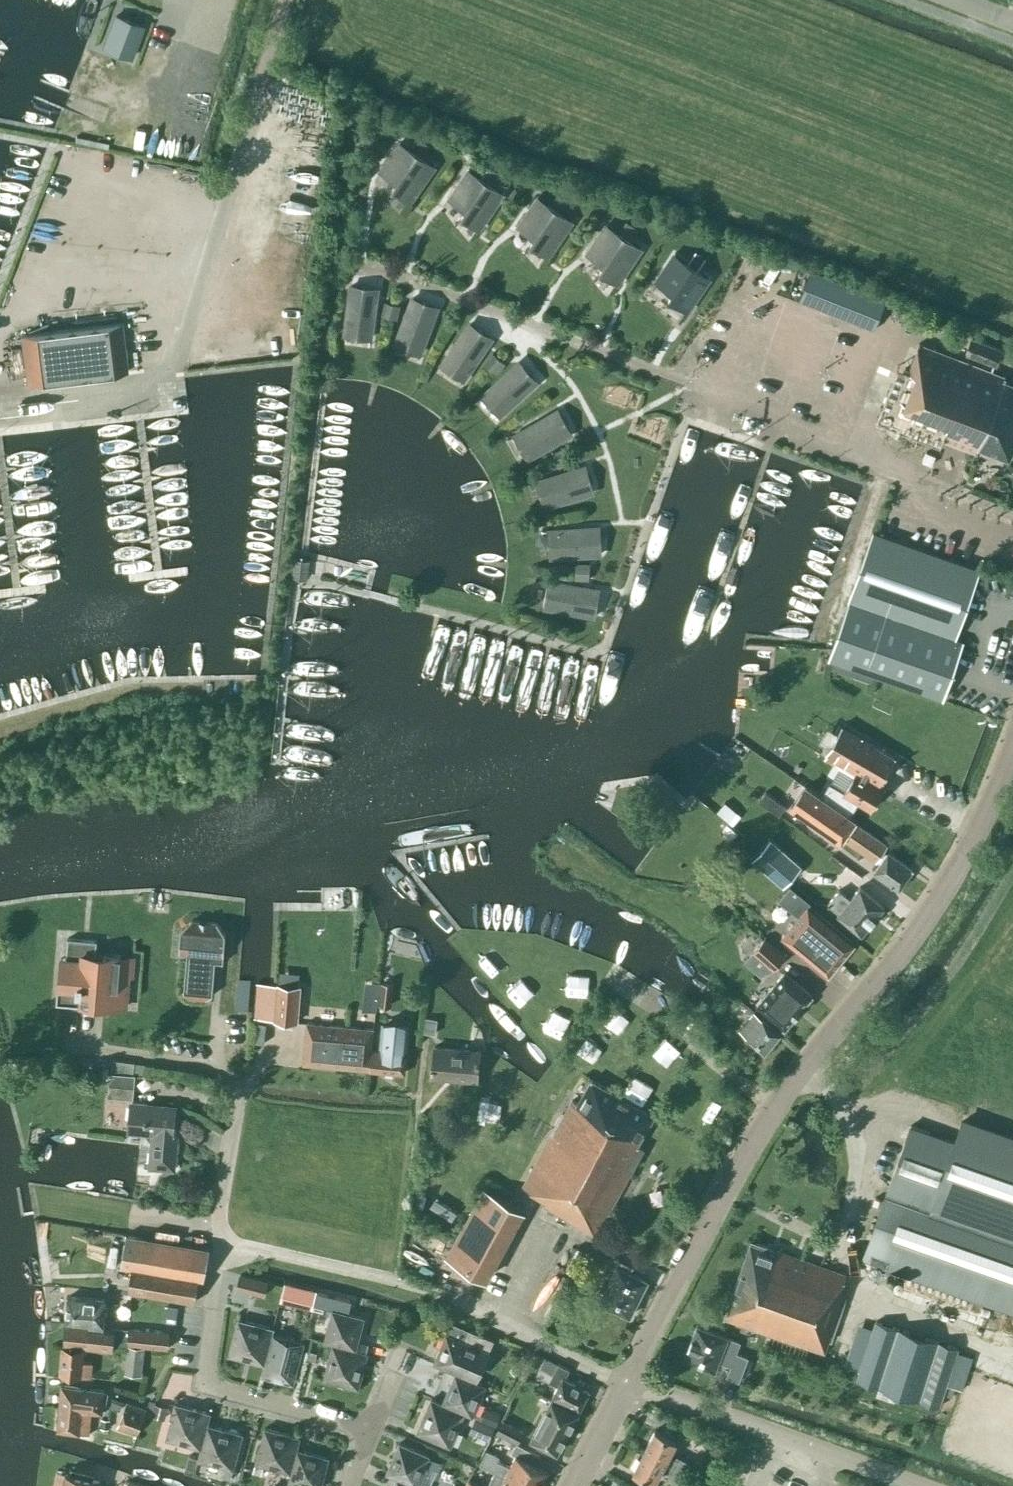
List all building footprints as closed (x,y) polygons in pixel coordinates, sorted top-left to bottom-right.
[(117,59),(129,24),(110,17),(96,52),(117,59)] [(417,153),(425,142),(419,138),(412,149),(413,150),(417,153)] [(392,189),(417,153),(413,150),(400,141),(379,171),(396,183),(392,189)] [(425,142),(417,153),(419,154),(423,157),(430,146),(425,142)] [(409,201),(435,165),(419,154),(417,153),(392,189),(409,201)] [(486,180),(494,170),(489,166),(481,177),(486,180)] [(461,217),(486,180),(481,177),(469,168),(448,198),(465,210),(461,217)] [(494,170),(486,180),(492,184),(500,174),(494,170)] [(478,229),(504,192),(492,184),(486,180),(461,217),(478,229)] [(561,200),(563,197),(557,193),(549,204),(555,208),(561,200)] [(530,244),(555,208),(549,204),(538,196),(517,226),(534,237),(530,244)] [(561,200),(555,208),(562,212),(569,202),(563,197),(561,200)] [(548,256),(573,220),(555,208),(530,244),(548,256)] [(624,235),(631,225),(626,221),(619,232),(624,235)] [(603,265),(599,272),(624,235),(607,224),(586,254),(603,265)] [(631,225),(624,235),(630,239),(637,229),(631,225)] [(617,284),(642,247),(624,235),(599,272),(617,284)] [(710,276),(675,252),(656,281),(673,292),(668,299),(686,311),(710,276)] [(799,289),(803,278),(781,269),(776,281),(799,289)] [(799,299),(874,329),(886,299),(811,270),(799,299)] [(369,337),(370,337),(377,288),(376,288),(376,289),(352,286),(352,285),(351,285),(345,327),(346,327),(346,326),(369,336),(369,337)] [(419,352),(420,353),(437,306),(436,306),(435,307),(413,299),(413,298),(412,297),(397,337),(399,338),(399,337),(419,351),(419,352)] [(392,303),(385,301),(382,315),(389,316),(392,303)] [(400,304),(392,303),(389,316),(396,318),(400,304)] [(20,335),(26,383),(127,371),(121,322),(20,335)] [(462,378),(463,379),(491,338),(490,337),(489,338),(470,325),(470,324),(469,323),(445,358),(446,359),(447,358),(463,377),(462,378)] [(966,353),(995,364),(1002,349),(972,337),(966,353)] [(1009,458),(1012,447),(1012,383),(1004,380),(1006,377),(919,343),(912,362),(908,359),(886,417),(976,452),(978,446),(1009,458)] [(499,357),(492,352),(484,363),(490,368),(499,357)] [(505,362),(499,357),(490,368),(496,373),(505,362)] [(500,414),(500,415),(537,381),(536,380),(535,381),(519,363),(520,362),(519,361),(487,391),(488,391),(489,391),(500,413),(500,414)] [(533,453),(534,454),(571,433),(570,432),(569,432),(557,411),(558,411),(558,410),(514,433),(515,435),(516,434),(534,452),(533,453)] [(568,453),(565,446),(552,452),(555,459),(568,453)] [(922,460),(931,464),(935,455),(926,451),(922,460)] [(572,461),(568,453),(555,459),(559,467),(572,461)] [(551,503),(552,504),(593,491),(592,490),(591,491),(584,467),(585,467),(585,466),(537,480),(538,481),(539,481),(552,502),(551,503)] [(557,554),(557,555),(600,553),(600,552),(599,552),(598,528),(599,528),(599,527),(549,530),(549,531),(550,531),(559,554),(557,554)] [(873,531),(848,601),(849,601),(954,638),(979,568),(873,531)] [(589,570),(589,562),(575,562),(575,570),(589,570)] [(589,578),(589,570),(575,570),(575,578),(589,578)] [(598,591),(599,589),(550,580),(550,581),(551,582),(553,607),(552,606),(552,608),(594,615),(594,614),(593,614),(597,590),(598,591)] [(829,656),(942,698),(962,641),(954,638),(849,601),(829,656)] [(885,786),(880,783),(895,757),(842,725),(826,752),(827,753),(825,757),(854,773),(843,791),(871,808),(885,786)] [(822,795),(832,801),(839,789),(829,783),(822,795)] [(798,805),(810,814),(822,797),(809,788),(798,805)] [(759,800),(779,815),(786,805),(765,791),(759,800)] [(823,796),(822,797),(810,814),(807,818),(840,841),(843,838),(875,860),(875,859),(880,862),(873,871),(898,889),(913,868),(888,851),(887,852),(883,849),(886,844),(854,821),(855,819),(823,796)] [(717,811),(732,824),(740,815),(725,801),(717,811)] [(741,833),(729,823),(719,836),(730,846),(741,833)] [(770,839),(753,858),(783,885),(800,866),(770,839)] [(707,882),(716,891),(723,884),(714,875),(707,882)] [(859,886),(850,898),(839,889),(828,903),(838,912),(837,913),(861,934),(884,906),(859,886)] [(807,905),(782,936),(828,974),(854,943),(807,905)] [(192,919),(181,928),(179,951),(187,952),(184,991),(189,997),(206,999),(212,993),(215,961),(223,962),(225,932),(217,921),(192,919)] [(62,1002),(124,1007),(127,976),(132,976),(134,958),(120,957),(121,955),(104,953),(104,955),(96,955),(97,940),(67,937),(62,1002)] [(753,951),(774,969),(785,956),(765,937),(753,951)] [(492,976),(501,969),(487,952),(478,959),(492,976)] [(757,1004),(784,1028),(811,995),(784,972),(757,1004)] [(379,1003),(391,1004),(393,984),(381,982),(379,1003)] [(512,983),(504,991),(519,1005),(527,997),(512,983)] [(297,1021),(300,986),(277,984),(274,1019),(297,1021)] [(599,1023),(613,1038),(628,1025),(614,1009),(599,1023)] [(747,1036),(765,1051),(780,1033),(762,1017),(755,1011),(740,1029),(747,1035),(747,1036)] [(435,1033),(437,1018),(424,1017),(423,1032),(435,1033)] [(264,1043),(266,1022),(255,1022),(254,1042),(264,1043)] [(303,1063),(345,1066),(349,1025),(307,1022),(303,1063)] [(381,1022),(379,1049),(372,1048),(370,1069),(404,1071),(406,1048),(408,1025),(381,1022)] [(372,1048),(374,1028),(349,1025),(345,1066),(370,1069),(372,1048)] [(584,1059),(594,1045),(585,1039),(576,1054),(584,1059)] [(671,1059),(679,1052),(668,1039),(660,1046),(671,1059)] [(431,1075),(477,1079),(480,1050),(434,1046),(432,1063),(431,1067),(432,1067),(431,1075)] [(112,1059),(110,1071),(133,1073),(134,1061),(112,1059)] [(492,1066),(484,1079),(493,1085),(501,1072),(492,1066)] [(133,1098),(135,1074),(110,1072),(108,1096),(133,1098)] [(644,1148),(637,1145),(654,1115),(591,1079),(578,1102),(572,1099),(564,1113),(562,1112),(523,1186),(547,1200),(545,1204),(596,1234),(644,1148)] [(174,1168),(177,1135),(173,1134),(175,1106),(147,1104),(131,1102),(128,1130),(144,1132),(152,1142),(150,1166),(174,1168)] [(961,1121),(954,1140),(910,1124),(862,1259),(1012,1312),(1012,1140),(961,1121)] [(447,1254),(487,1277),(524,1210),(484,1188),(447,1254)] [(205,1227),(129,1214),(126,1234),(121,1265),(132,1267),(199,1278),(204,1279),(209,1248),(201,1247),(205,1227)] [(724,1317),(827,1353),(846,1296),(839,1294),(846,1274),(776,1249),(775,1252),(770,1251),(772,1247),(751,1240),(724,1317)] [(607,1257),(630,1270),(637,1258),(613,1245),(607,1257)] [(406,1246),(405,1261),(420,1262),(421,1247),(406,1246)] [(599,1299),(630,1315),(648,1280),(617,1264),(599,1299)] [(195,1301),(199,1278),(132,1267),(128,1290),(195,1301)] [(268,1281),(240,1273),(236,1288),(264,1295),(268,1281)] [(287,1302),(292,1284),(284,1282),(280,1301),(287,1302)] [(312,1308),(316,1290),(308,1288),(303,1306),(312,1308)] [(68,1296),(66,1322),(90,1324),(90,1329),(103,1330),(106,1299),(68,1296)] [(274,1328),(285,1331),(292,1305),(280,1302),(274,1328)] [(324,1340),(333,1342),(333,1343),(356,1349),(364,1317),(332,1309),(324,1340)] [(238,1319),(229,1353),(264,1362),(272,1333),(273,1328),(238,1319)] [(939,1406),(958,1347),(876,1321),(857,1379),(939,1406)] [(114,1331),(103,1330),(90,1329),(90,1324),(66,1322),(64,1344),(113,1349),(114,1331)] [(715,1370),(718,1360),(730,1365),(727,1375),(739,1380),(748,1356),(736,1352),(740,1342),(697,1325),(684,1358),(715,1370)] [(127,1343),(144,1345),(168,1348),(170,1332),(129,1327),(127,1343)] [(463,1375),(476,1381),(489,1351),(493,1339),(469,1329),(465,1340),(446,1332),(433,1362),(456,1371),(455,1372),(463,1375)] [(293,1382),(304,1341),(272,1333),(264,1362),(265,1363),(262,1374),(293,1382)] [(356,1349),(333,1343),(323,1378),(358,1387),(367,1352),(356,1349)] [(125,1372),(141,1374),(144,1345),(128,1344),(125,1372)] [(60,1373),(91,1375),(92,1361),(83,1361),(84,1347),(62,1345),(60,1373)] [(306,1358),(315,1360),(316,1352),(308,1350),(306,1358)] [(552,1398),(578,1411),(589,1390),(565,1377),(569,1369),(558,1363),(558,1364),(545,1357),(540,1366),(553,1373),(549,1381),(558,1385),(552,1398)] [(485,1385),(476,1381),(463,1375),(455,1372),(443,1402),(464,1412),(464,1411),(472,1414),(485,1385)] [(91,1411),(103,1412),(106,1390),(93,1389),(62,1385),(60,1407),(91,1411)] [(858,1407),(868,1410),(872,1394),(862,1391),(858,1407)] [(450,1446),(464,1412),(443,1402),(442,1403),(431,1398),(417,1431),(450,1446)] [(531,1438),(557,1452),(577,1412),(552,1399),(531,1438)] [(118,1425),(137,1433),(147,1408),(127,1401),(118,1425)] [(167,1407),(154,1403),(151,1415),(164,1419),(167,1407)] [(166,1438),(201,1447),(207,1424),(210,1412),(175,1403),(166,1438)] [(475,1411),(473,1415),(495,1425),(501,1412),(485,1406),(482,1414),(475,1411)] [(89,1433),(91,1411),(60,1407),(57,1429),(80,1432),(89,1433)] [(101,1426),(109,1426),(110,1418),(102,1417),(101,1426)] [(469,1432),(489,1440),(495,1426),(475,1417),(469,1432)] [(497,1431),(517,1442),(523,1430),(502,1420),(497,1431)] [(201,1447),(198,1459),(225,1466),(223,1476),(231,1478),(233,1468),(242,1433),(207,1424),(201,1447)] [(255,1462),(291,1472),(297,1448),(296,1448),(299,1437),(265,1427),(255,1462)] [(676,1440),(655,1429),(644,1450),(683,1470),(688,1461),(677,1455),(675,1458),(669,1454),(676,1440)] [(682,1444),(700,1453),(706,1443),(688,1433),(682,1444)] [(386,1472),(397,1477),(416,1485),(429,1455),(399,1442),(386,1472)] [(504,1476),(504,1477),(521,1485),(539,1485),(547,1470),(535,1464),(540,1454),(516,1442),(511,1452),(516,1454),(509,1466),(496,1460),(499,1455),(487,1449),(480,1464),(494,1471),(504,1476)] [(328,1457),(297,1448),(291,1472),(289,1480),(312,1485),(321,1485),(328,1457)] [(668,1471),(667,1473),(678,1479),(683,1470),(644,1450),(633,1470),(654,1481),(662,1467),(668,1471)] [(193,1474),(198,1457),(189,1455),(184,1472),(193,1474)] [(99,1480),(93,1478),(94,1473),(71,1468),(70,1473),(66,1472),(62,1485),(98,1485),(99,1480)] [(504,1477),(504,1476),(494,1471),(489,1483),(495,1485),(521,1485),(504,1477)] [(416,1485),(397,1477),(393,1485),(417,1485),(416,1485)]
